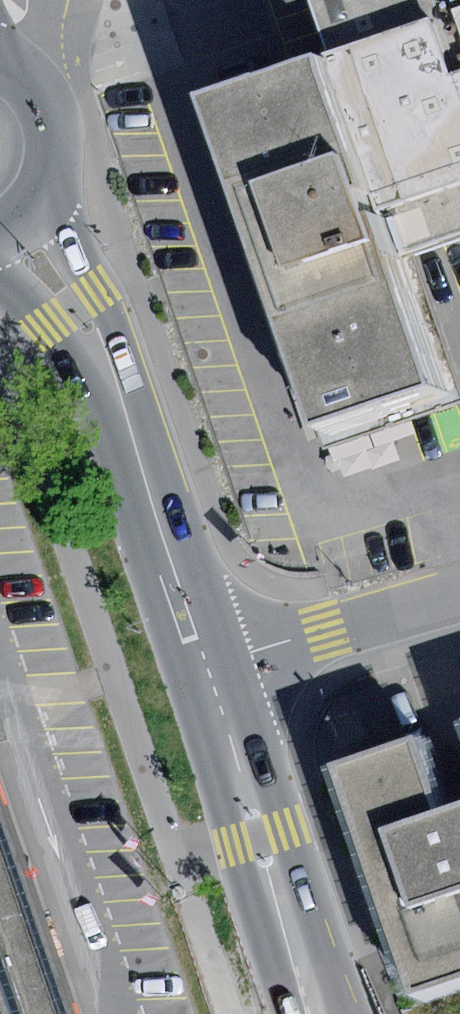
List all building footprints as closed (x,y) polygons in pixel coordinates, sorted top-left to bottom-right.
[(326,48),(459,2),(459,0),(309,0),(326,48)] [(326,48),(395,255),(459,233),(459,2),(326,48)] [(308,424),(439,380),(395,255),(326,48),(197,96),(308,424)] [(437,814),(412,737),(327,765),(405,1003),(459,985),(459,806),(437,814)] [(0,796),(0,1013),(75,1013),(0,796)]
